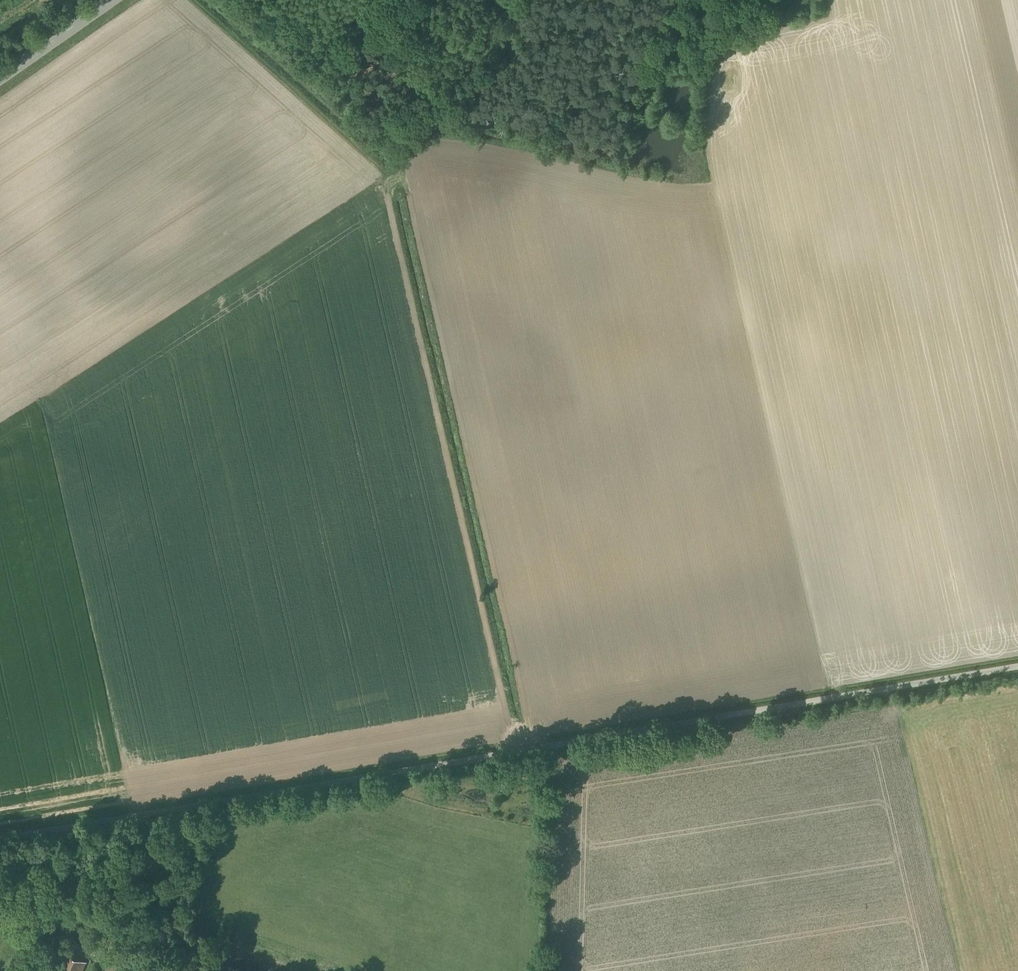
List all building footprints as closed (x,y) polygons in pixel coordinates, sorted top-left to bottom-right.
[(64,953),(56,970),(99,970),(100,968),(64,953)]
